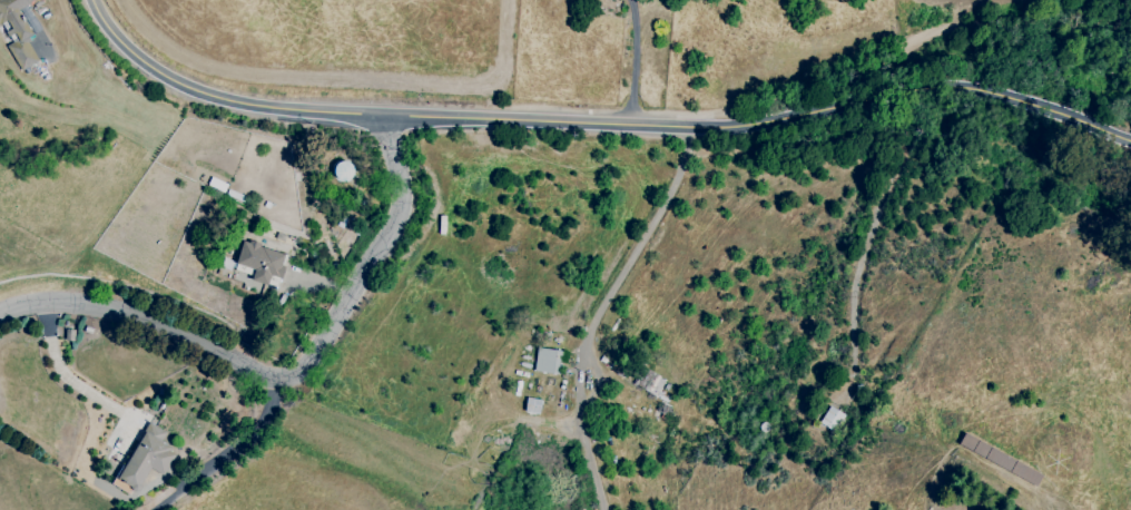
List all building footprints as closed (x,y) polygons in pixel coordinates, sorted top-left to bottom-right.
[(43,59),(46,65),(57,60),(29,3),(34,0),(0,0),(0,24),(10,44),(7,45),(19,71),(43,59)] [(286,255),(242,240),(232,272),(230,272),(228,277),(244,282),(242,289),(255,293),(258,283),(266,286),(269,275),(279,278),(286,255)] [(559,374),(560,350),(535,349),(534,372),(559,374)] [(539,414),(541,400),(526,398),(524,412),(539,414)] [(845,415),(828,406),(818,424),(835,433),(845,415)] [(148,468),(165,476),(178,451),(161,442),(166,432),(147,422),(117,480),(137,490),(148,468)]
